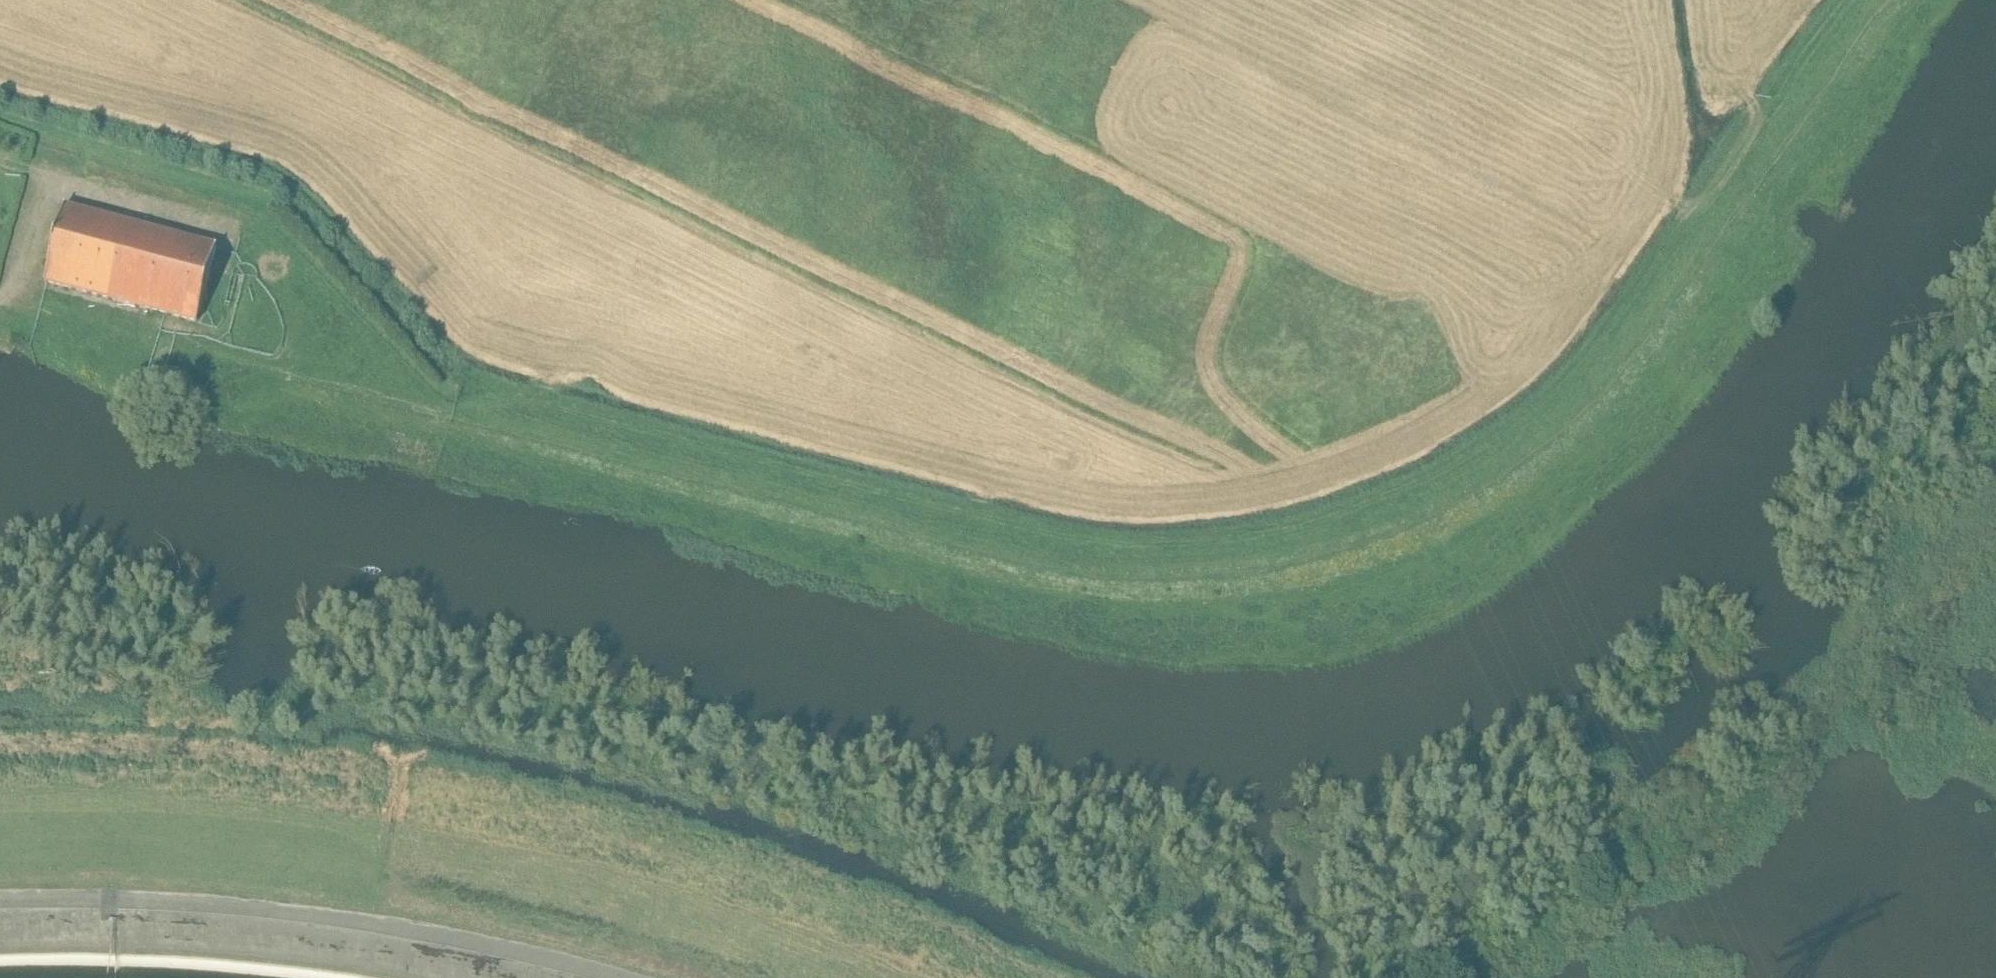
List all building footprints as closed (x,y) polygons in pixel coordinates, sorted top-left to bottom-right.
[(45,282),(197,323),(217,248),(64,207),(45,282)]
